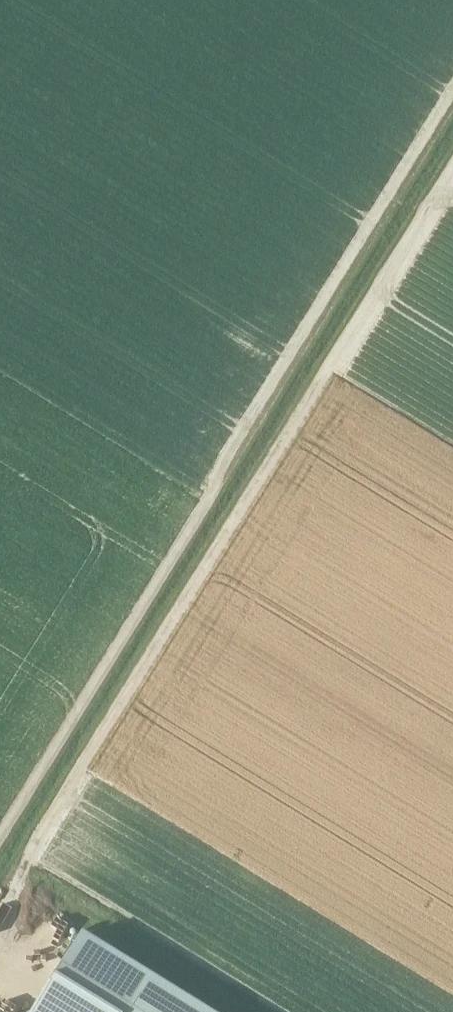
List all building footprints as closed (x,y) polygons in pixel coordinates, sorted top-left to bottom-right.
[(34,1011),(207,1011),(82,935),(34,1011)]
